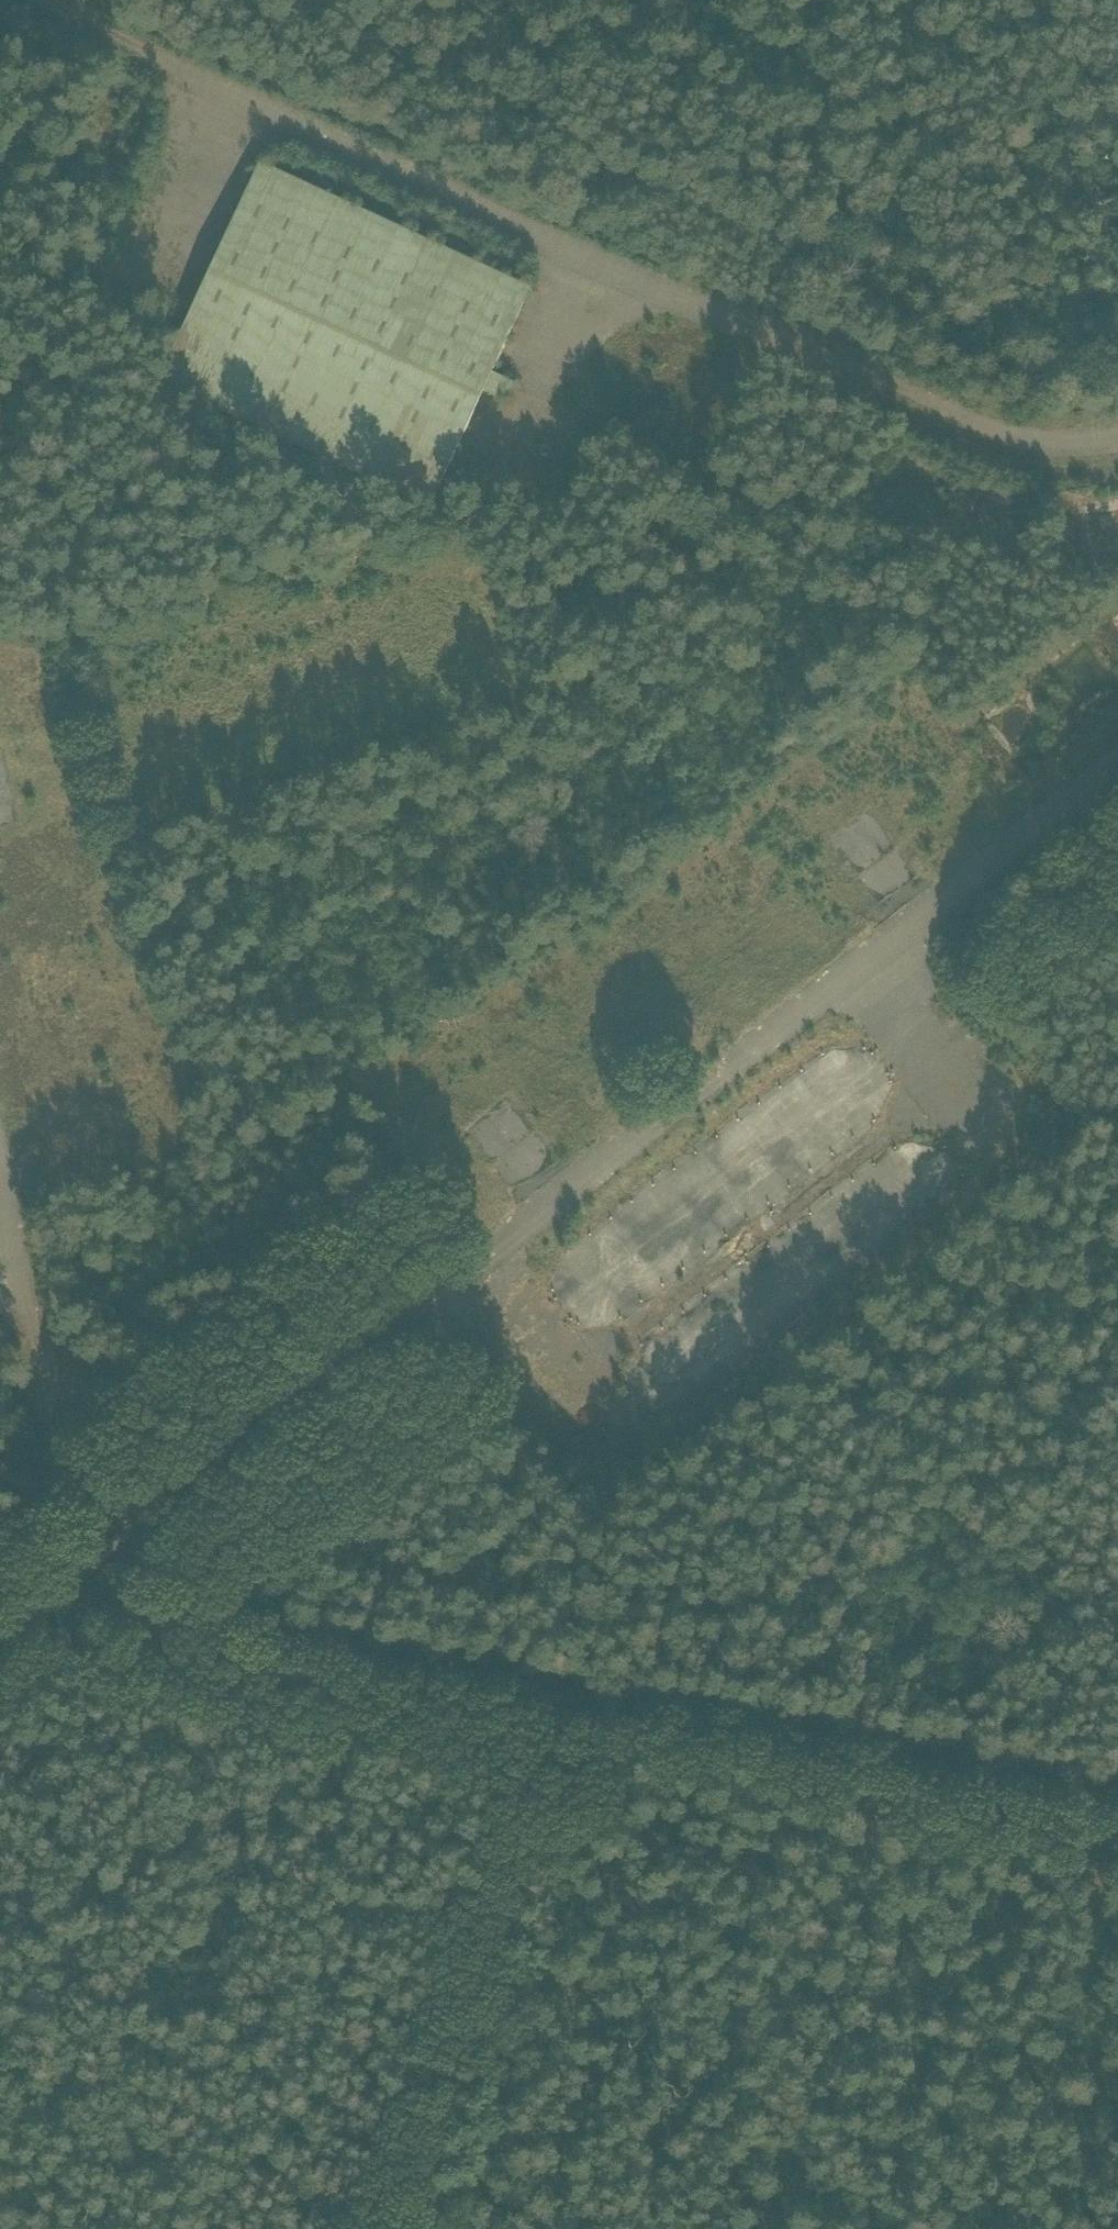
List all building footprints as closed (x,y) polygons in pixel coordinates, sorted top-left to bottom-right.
[(530,288),(260,163),(179,337),(158,382),(429,507),(448,467),(483,391),(507,402),(516,384),(492,373),(530,288)] [(511,1177),(546,1152),(512,1105),(483,1125),(498,1146),(493,1150),(511,1177)]
